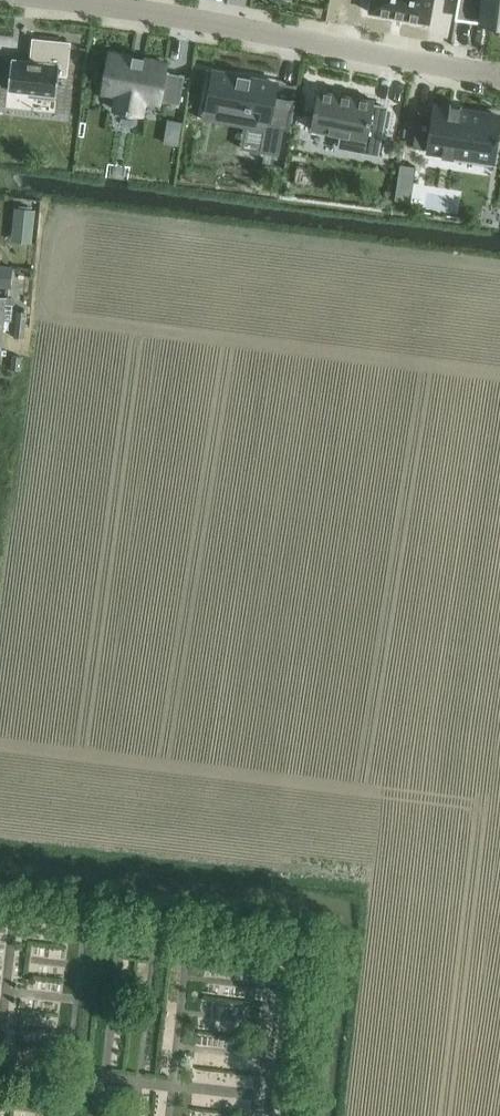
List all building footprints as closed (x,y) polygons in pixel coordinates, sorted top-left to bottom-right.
[(369,10),(428,22),(432,0),(371,0),(369,10)] [(475,21),(499,24),(499,0),(477,0),(475,21)] [(9,55),(5,93),(57,99),(61,61),(69,62),(71,40),(35,36),(32,58),(9,55)] [(109,49),(101,92),(116,94),(113,108),(145,113),(147,100),(161,102),(162,100),(180,103),(185,74),(167,71),(169,60),(109,49)] [(206,102),(205,109),(217,111),(219,104),(219,103),(261,111),(259,119),(271,121),(273,114),(279,81),(213,68),(206,100),(206,102)] [(317,90),(311,128),(365,136),(363,149),(378,151),(385,107),(373,105),(373,100),(317,90)] [(414,145),(427,147),(426,152),(495,162),(499,130),(499,112),(434,102),(432,114),(419,112),(414,145)] [(266,122),(260,151),(279,154),(284,126),(266,122)] [(400,165),(397,181),(414,184),(416,166),(400,164),(400,165)] [(16,207),(14,227),(35,229),(37,209),(16,207)] [(10,285),(12,266),(0,265),(0,284),(10,285)] [(10,324),(10,320),(12,320),(14,298),(0,297),(0,323),(10,324)] [(25,338),(27,312),(16,311),(14,337),(25,338)] [(2,349),(4,328),(9,329),(10,324),(0,323),(0,349),(2,349)] [(21,370),(23,356),(12,355),(11,369),(21,370)]
